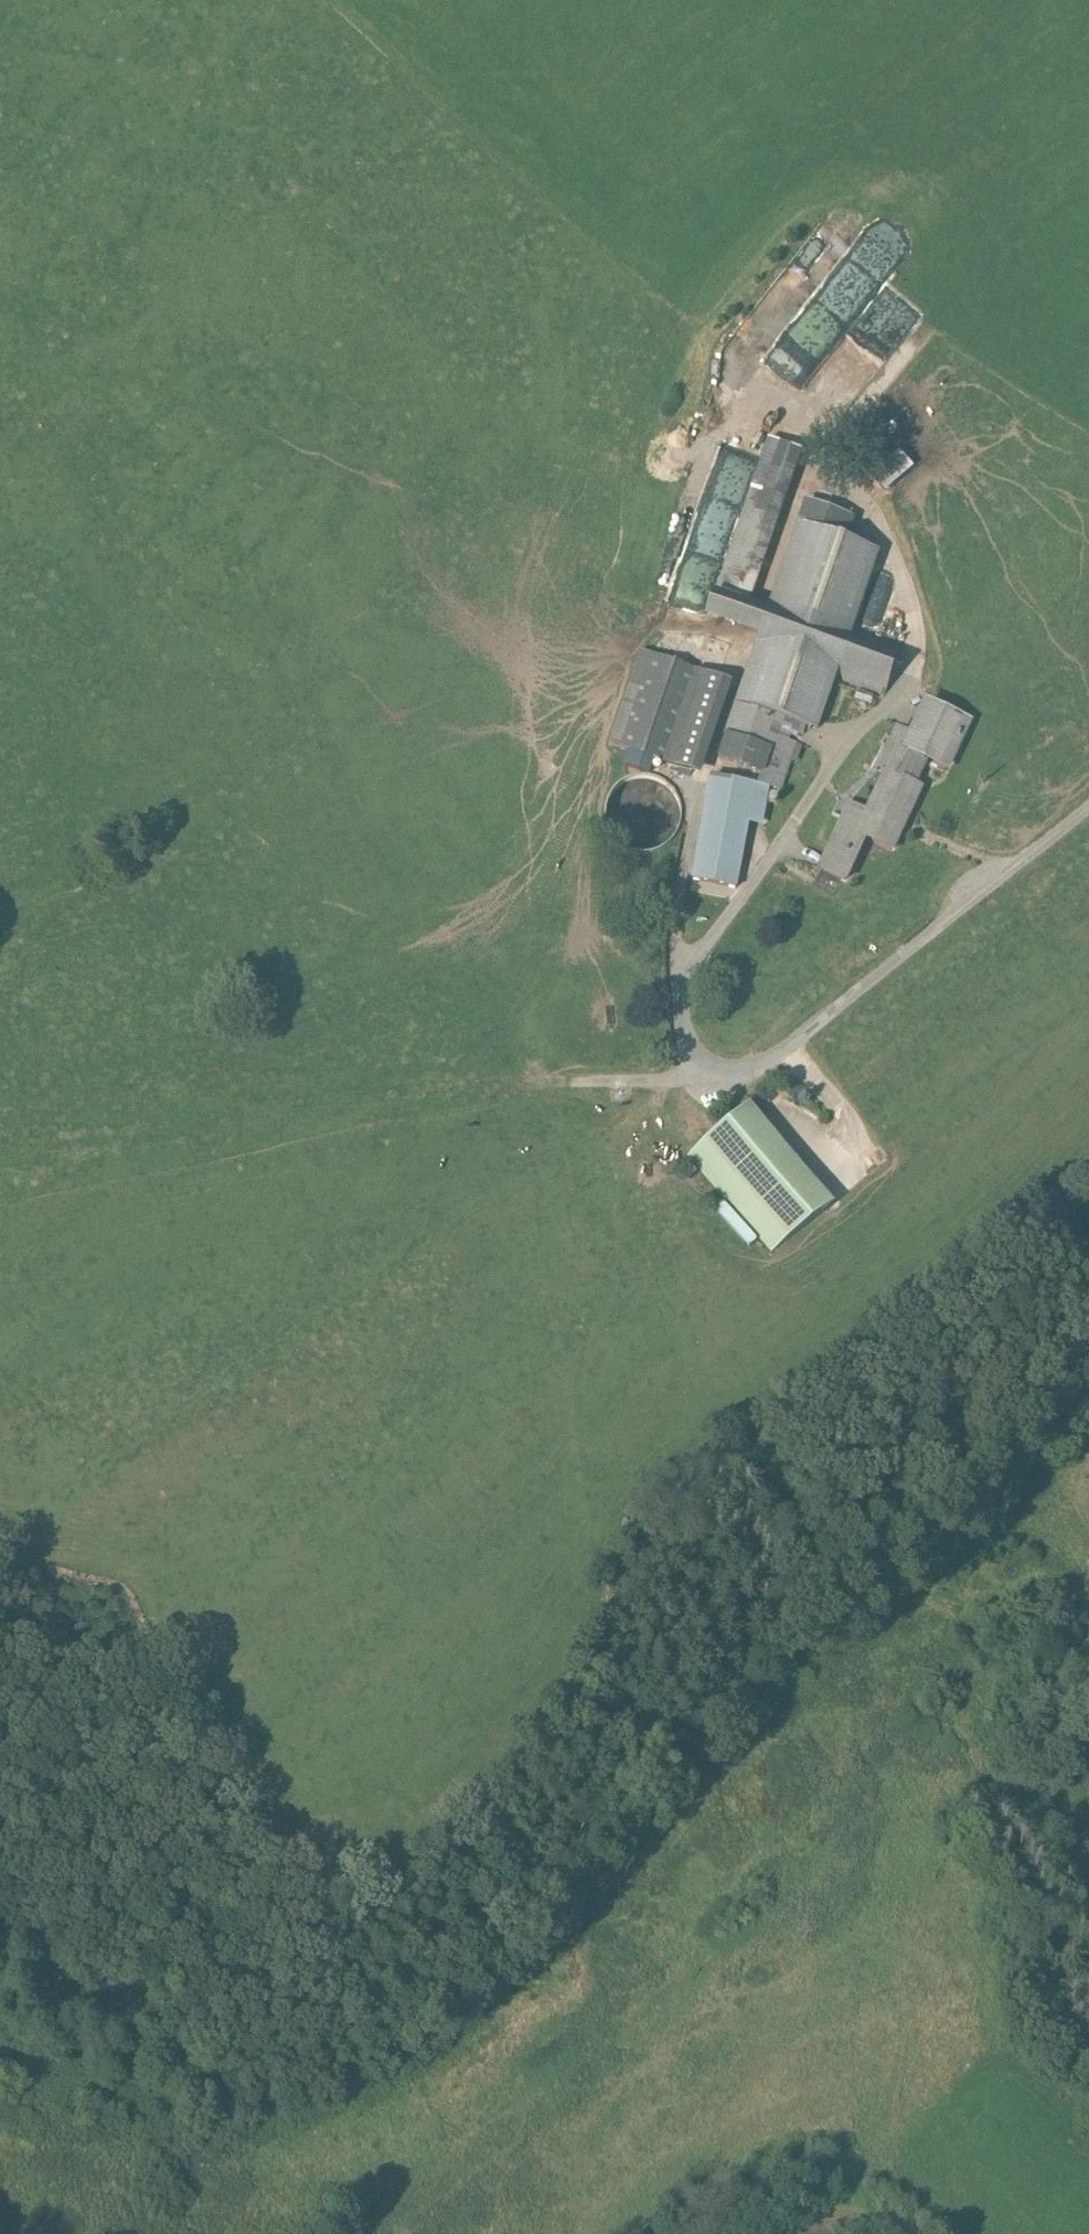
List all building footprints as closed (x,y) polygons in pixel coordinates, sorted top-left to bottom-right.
[(769,360),(806,388),(917,244),(880,215),(769,360)] [(854,633),(879,557),(840,545),(847,522),(805,508),(770,615),(751,609),(801,455),(769,445),(712,621),(765,638),(739,707),(806,729),(820,732),(837,680),(886,696),(902,648),(854,633)] [(899,452),(870,474),(882,490),(911,468),(899,452)] [(611,749),(701,779),(733,688),(643,657),(611,749)] [(806,729),(739,707),(728,735),(774,751),(765,776),(761,788),(769,791),(782,796),(800,746),(790,743),(791,739),(801,743),(806,729)] [(909,740),(901,756),(927,769),(947,779),(970,731),(923,709),(909,740)] [(774,751),(728,735),(719,761),(765,776),(774,751)] [(909,740),(899,735),(881,773),(885,775),(866,815),(848,806),(817,872),(847,886),(866,845),(893,857),(923,793),(918,790),(927,769),(901,756),(909,740)] [(661,849),(680,826),(677,796),(653,778),(624,781),(605,804),(608,833),(631,852),(661,849)] [(697,878),(736,885),(747,824),(762,827),(769,791),(761,788),(715,782),(697,878)] [(831,1209),(749,1111),(692,1158),(774,1256),(831,1209)]
